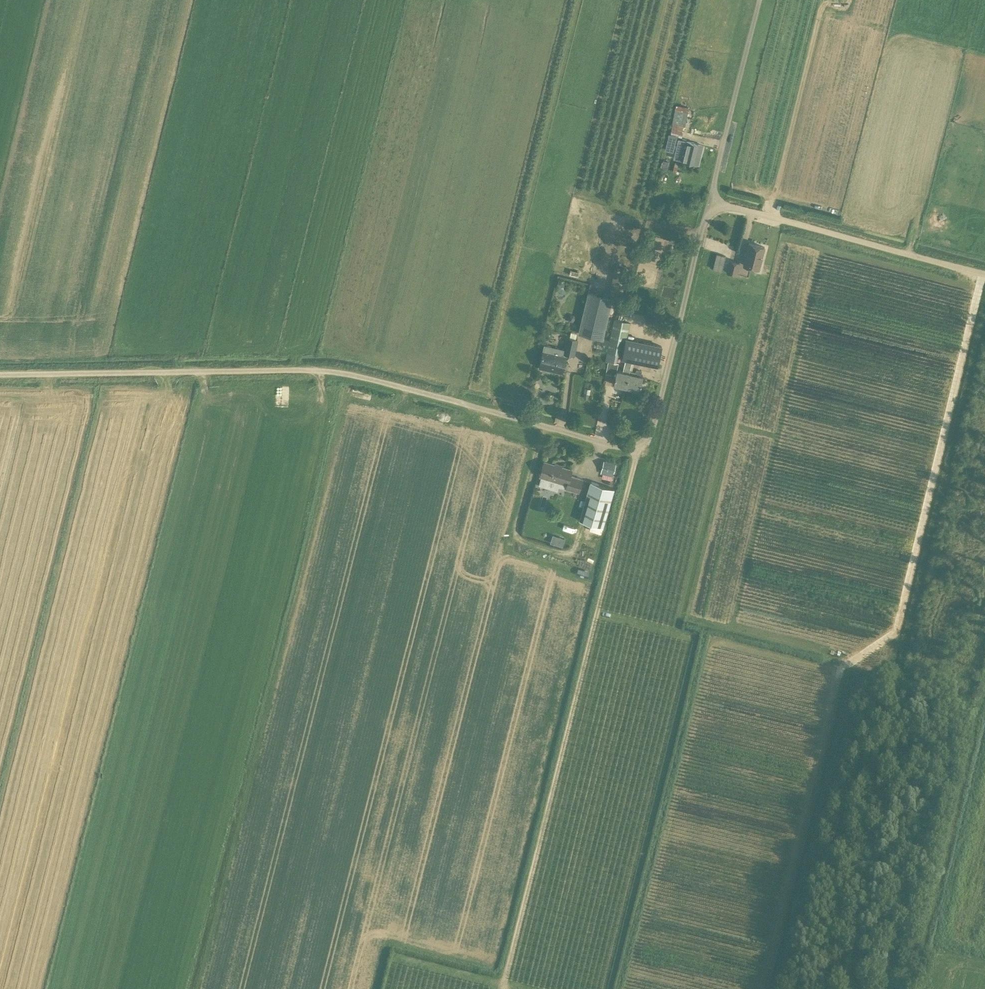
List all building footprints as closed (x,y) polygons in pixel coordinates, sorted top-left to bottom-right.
[(671,122),(670,130),(671,130),(671,134),(677,135),(682,136),(684,125),(685,125),(688,107),(688,106),(683,106),(676,104),(672,123),(671,122)] [(677,135),(671,134),(670,133),(668,140),(667,143),(666,149),(673,151),(677,135)] [(680,139),(675,159),(681,160),(699,164),(703,145),(686,141),(680,139)] [(759,269),(765,247),(749,242),(743,265),(759,269)] [(716,253),(713,268),(722,270),(726,255),(716,253)] [(740,262),(729,259),(726,272),(737,274),(740,262)] [(603,339),(612,298),(588,292),(578,333),(603,339)] [(606,372),(615,375),(618,363),(622,364),(623,359),(624,360),(623,371),(617,370),(614,384),(639,390),(642,376),(645,364),(658,367),(662,345),(641,341),(627,337),(630,322),(614,318),(605,360),(608,361),(606,372)] [(569,338),(566,350),(544,345),(539,367),(562,372),(566,354),(574,355),(578,340),(569,338)] [(561,466),(562,465),(555,463),(555,464),(544,461),(540,476),(567,484),(566,488),(578,492),(582,479),(570,475),(572,469),(561,466)] [(603,461),(601,473),(613,476),(616,463),(603,461)] [(591,482),(579,520),(602,527),(614,489),(591,482)] [(520,543),(519,548),(534,552),(535,546),(520,543)]
